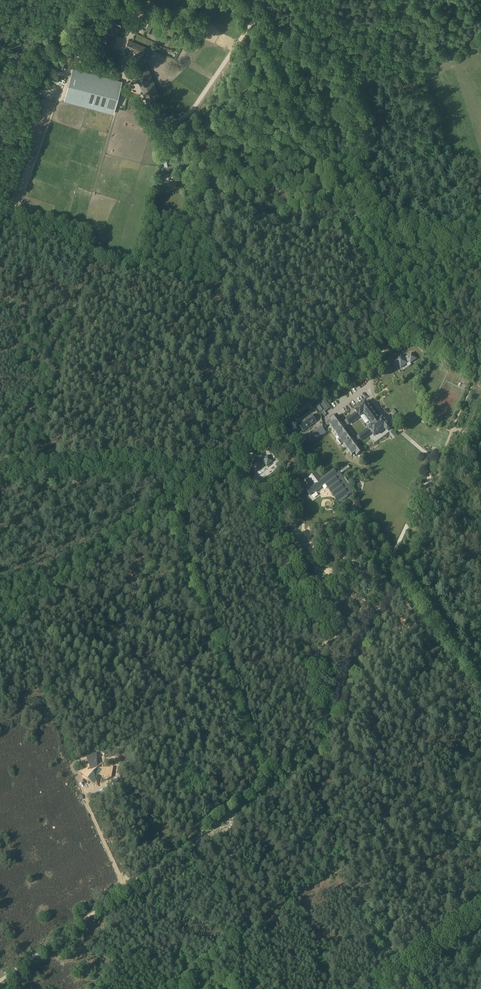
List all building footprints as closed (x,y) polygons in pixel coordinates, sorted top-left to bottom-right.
[(117,19),(109,16),(107,21),(111,23),(109,27),(112,28),(114,24),(115,24),(117,19)] [(121,27),(123,22),(117,19),(115,24),(114,24),(112,28),(109,27),(107,31),(117,35),(121,27)] [(151,32),(157,21),(151,19),(145,29),(151,32)] [(106,36),(97,58),(106,62),(116,40),(106,36)] [(125,49),(148,58),(152,49),(128,40),(125,49)] [(83,70),(96,73),(98,66),(85,63),(83,70)] [(122,82),(73,69),(64,100),(113,113),(122,82)] [(163,157),(164,166),(172,165),(170,156),(163,157)] [(177,179),(176,179),(177,176),(166,174),(164,181),(168,182),(167,184),(175,186),(177,179)] [(401,369),(407,363),(409,362),(410,364),(417,359),(412,353),(406,357),(404,359),(401,356),(395,361),(401,369)] [(320,412),(323,410),(325,409),(326,411),(331,407),(325,399),(315,406),(320,412)] [(340,423),(336,416),(331,420),(332,422),(329,424),(338,437),(343,443),(352,455),(355,453),(357,455),(359,454),(362,452),(357,446),(358,445),(356,442),(360,439),(361,441),(372,433),(374,436),(384,428),(386,431),(388,431),(390,430),(390,428),(382,418),(379,421),(365,402),(355,410),(357,412),(346,420),(342,423),(342,422),(340,423)] [(298,425),(303,431),(317,421),(312,414),(298,425)] [(312,433),(317,439),(326,432),(321,426),(312,433)] [(385,429),(373,439),(372,438),(370,440),(373,443),(387,432),(385,429)] [(256,471),(263,466),(265,464),(266,466),(272,461),(268,455),(262,460),(260,461),(257,458),(250,463),(256,471)] [(348,483),(341,474),(340,472),(339,471),(336,473),(334,469),(321,479),(316,473),(302,483),(302,484),(306,489),(306,490),(309,495),(314,492),(314,493),(321,488),(321,487),(324,484),(337,501),(346,494),(348,496),(354,492),(348,483)] [(159,852),(152,857),(155,860),(161,856),(159,852)]
